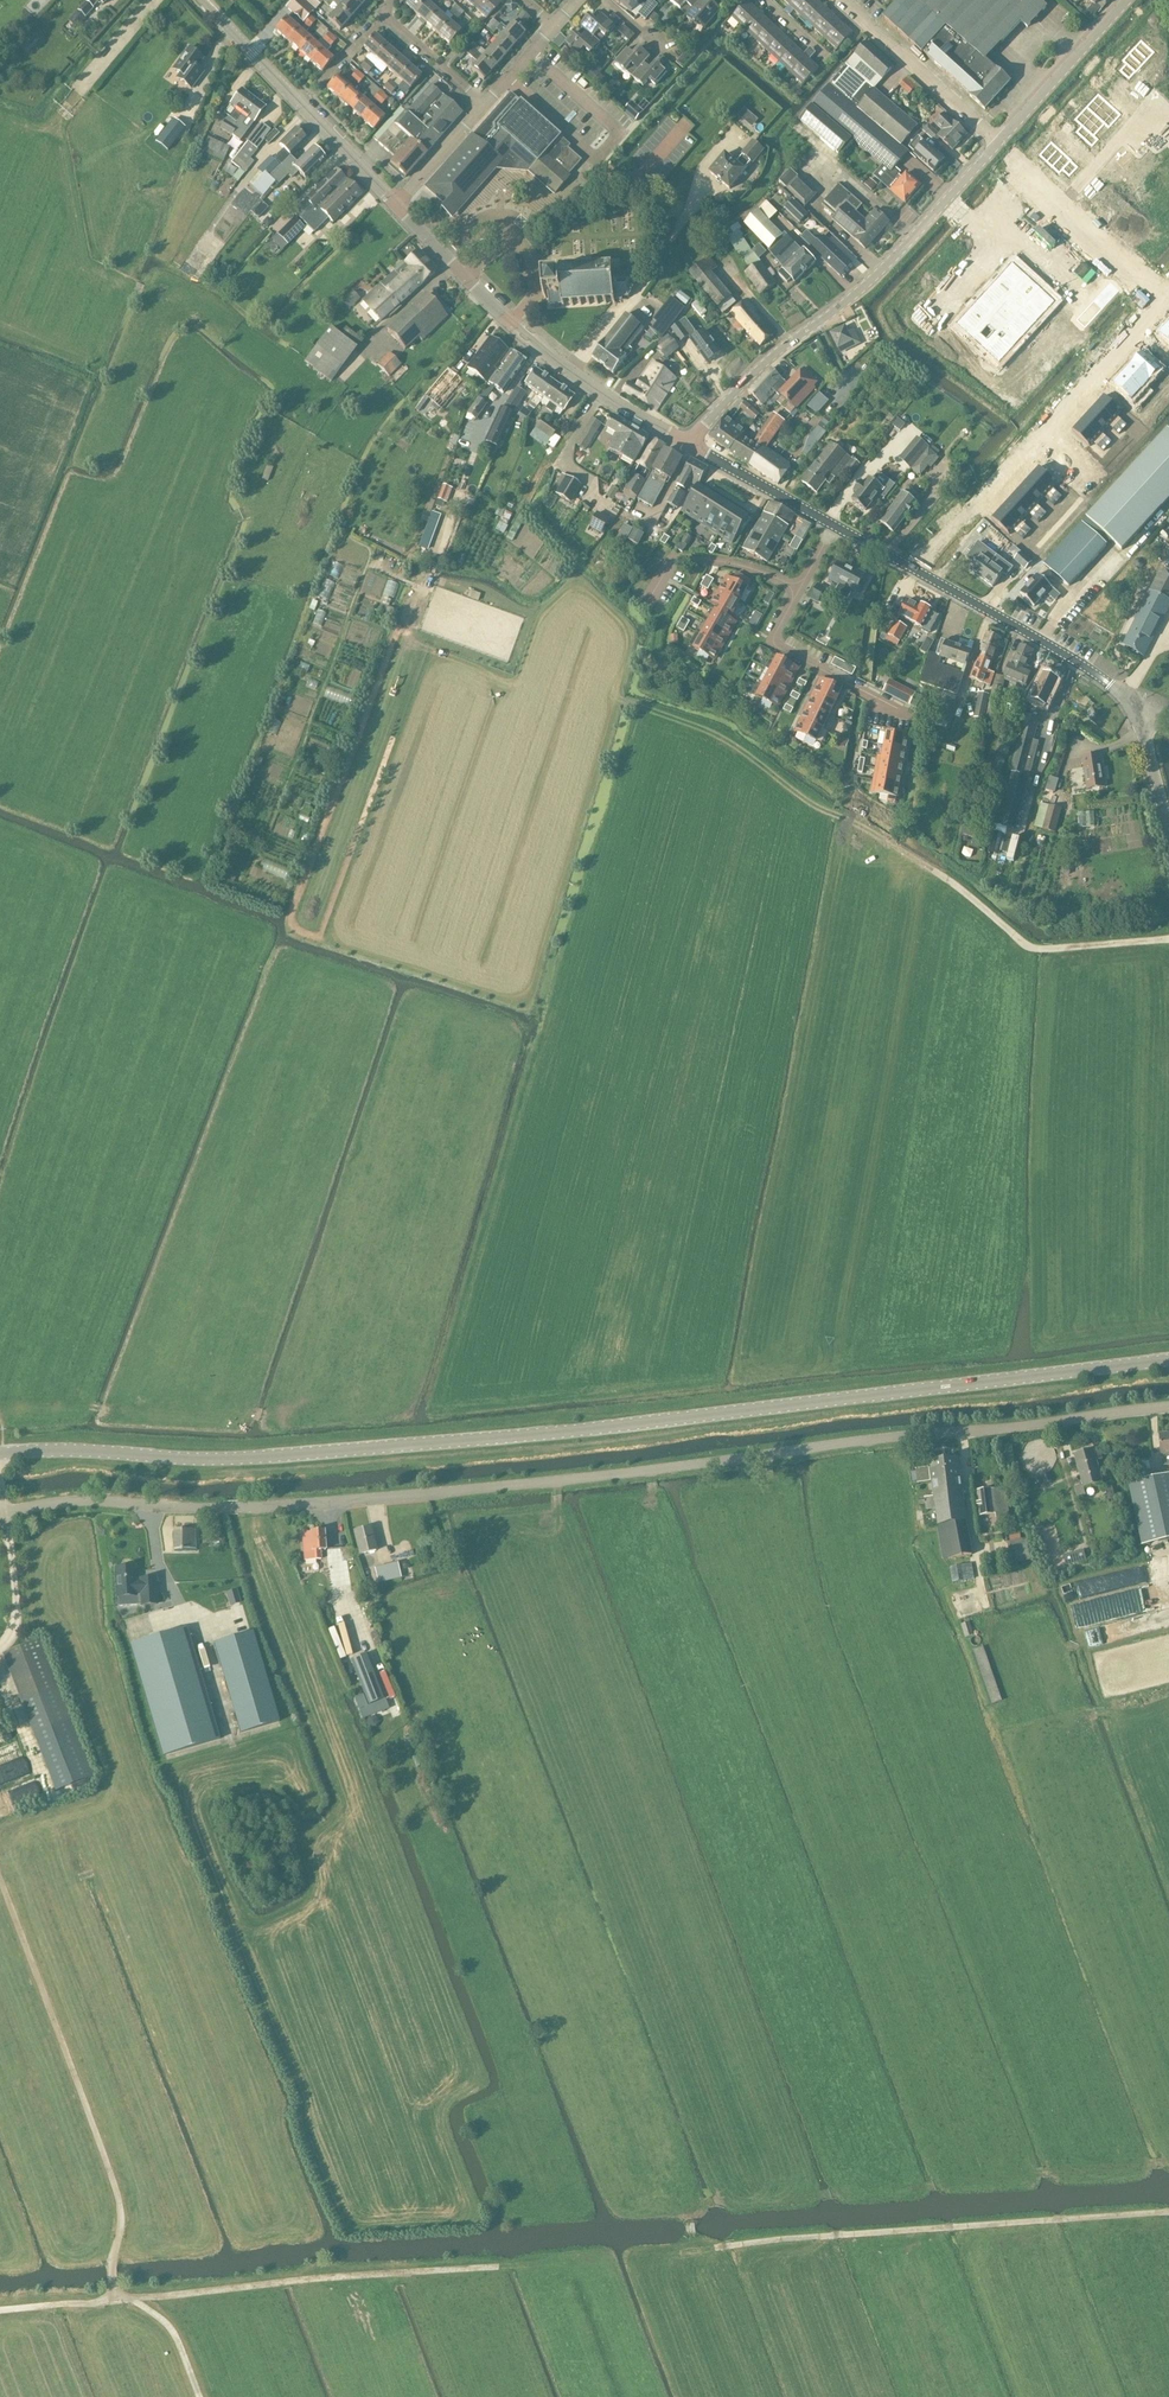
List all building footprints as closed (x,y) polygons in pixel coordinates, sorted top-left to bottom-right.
[(85,17),(93,8),(91,7),(97,0),(88,0),(78,11),(78,10),(68,21),(76,29),(86,18),(85,17)] [(286,8),(292,14),(303,23),(309,15),(310,15),(313,11),(301,0),(293,0),(286,8)] [(333,4),(338,8),(350,19),(360,8),(352,0),(345,0),(342,3),(338,0),(336,0),(333,4)] [(403,3),(414,13),(425,1),(426,0),(405,0),(403,3)] [(482,0),(465,0),(475,8),(482,0)] [(475,8),(486,19),(501,3),(498,0),(482,0),(475,8)] [(511,0),(505,7),(512,13),(518,6),(511,0)] [(641,0),(617,0),(631,12),(641,0)] [(639,14),(646,21),(659,6),(652,0),(651,0),(639,14)] [(670,0),(687,16),(701,0),(670,0)] [(687,16),(698,25),(699,24),(705,29),(708,26),(710,24),(722,11),(711,1),(707,5),(701,0),(687,16)] [(818,0),(795,0),(790,5),(802,17),(818,0)] [(814,28),(830,11),(818,0),(802,17),(814,28)] [(1004,90),(1010,83),(985,61),(1022,23),(1028,29),(1047,8),(1039,0),(923,0),(920,4),(916,0),(900,0),(884,18),(923,53),(923,52),(971,95),(970,96),(986,110),(1004,90)] [(1085,15),(1090,20),(1101,9),(1096,5),(1100,0),(1089,0),(1094,4),(1085,15)] [(425,1),(414,13),(426,24),(437,12),(425,1)] [(733,18),(745,29),(760,12),(748,1),(733,18)] [(453,17),(460,9),(456,6),(449,13),(453,17)] [(350,19),(338,8),(327,20),(340,31),(350,19)] [(464,13),(460,9),(453,17),(457,20),(464,13)] [(826,39),(842,22),(830,11),(814,28),(826,39)] [(437,12),(426,24),(438,35),(449,22),(437,12)] [(659,17),(654,12),(650,17),(655,22),(659,17)] [(772,23),(760,12),(745,29),(757,40),(772,23)] [(502,35),(514,46),(524,35),(519,30),(528,19),(522,14),(513,24),(512,24),(507,30),(501,24),(499,26),(493,21),(490,24),(497,30),(497,31),(502,35)] [(298,28),(287,40),(299,51),(310,39),(305,35),(316,21),(309,15),(303,23),(302,24),(298,28)] [(580,26),(587,32),(594,38),(599,32),(606,38),(619,23),(611,16),(608,20),(602,15),(596,21),(590,16),(580,26)] [(286,18),(276,30),(287,40),(298,28),(302,24),(299,20),(298,20),(294,25),(286,18)] [(449,22),(438,35),(450,45),(460,33),(449,22)] [(842,22),(826,39),(839,50),(854,34),(842,22)] [(768,51),(784,35),(772,23),(757,40),(768,51)] [(493,35),(497,31),(497,30),(490,24),(486,29),(493,35)] [(619,32),(630,41),(635,35),(624,26),(619,32)] [(587,32),(582,38),(575,32),(565,44),(579,55),(584,49),(591,55),(601,44),(594,38),(587,32)] [(325,37),(322,40),(326,44),(333,36),(329,33),(325,37)] [(37,38),(32,34),(26,41),(31,45),(37,38)] [(502,35),(492,47),(504,57),(514,46),(502,35)] [(796,46),(784,35),(768,51),(780,62),(796,46)] [(333,36),(326,44),(330,47),(333,44),(336,40),(333,36)] [(374,36),(363,48),(370,54),(365,59),(367,60),(371,64),(375,58),(386,46),(374,36)] [(310,39),(299,51),(311,61),(321,49),(326,44),(322,40),(321,39),(316,45),(310,39)] [(1126,63),(1120,70),(1129,79),(1136,72),(1154,52),(1141,40),(1135,47),(1129,53),(1123,60),(1126,63)] [(846,65),(845,66),(872,89),(874,90),(875,89),(883,79),(895,66),(884,57),(868,42),(856,55),(846,65)] [(476,54),(477,53),(480,50),(473,43),(469,47),(476,54)] [(321,49),(311,61),(322,72),(333,60),(327,54),(331,49),(330,47),(326,44),(321,49)] [(387,69),(397,57),(386,46),(375,58),(387,69)] [(805,55),(796,46),(780,62),(792,74),(814,51),(811,48),(805,55)] [(482,58),(477,53),(476,54),(469,47),(465,52),(477,63),(471,70),(483,81),(494,69),(482,58)] [(494,69),(504,57),(492,47),(482,58),(494,69)] [(627,49),(616,62),(627,72),(632,77),(638,70),(639,71),(644,64),(650,58),(639,48),(633,55),(627,49)] [(189,49),(173,69),(180,75),(177,78),(192,89),(203,73),(196,69),(203,60),(189,49)] [(810,59),(816,53),(814,51),(792,74),(804,85),(820,68),(810,59)] [(387,69),(399,79),(409,67),(397,57),(387,69)] [(360,68),(364,71),(371,64),(367,60),(360,68)] [(638,70),(632,77),(643,87),(649,80),(655,86),(667,73),(656,63),(650,70),(644,64),(639,71),(638,70)] [(374,67),(371,64),(364,71),(368,74),(374,67)] [(845,66),(830,84),(857,107),(872,89),(845,66)] [(421,77),(409,67),(399,79),(410,89),(421,77)] [(593,80),(599,74),(592,68),(587,74),(593,80)] [(357,71),(351,78),(355,81),(361,74),(357,71)] [(361,74),(355,81),(359,85),(365,78),(361,74)] [(601,75),(595,82),(601,87),(607,81),(601,75)] [(338,77),(327,89),(339,99),(349,87),(355,81),(351,78),(350,77),(345,83),(338,77)] [(907,79),(900,86),(909,94),(916,86),(907,79)] [(383,88),(387,91),(394,84),(390,80),(383,88)] [(588,85),(582,80),(578,84),(585,89),(588,85)] [(349,87),(339,99),(350,110),(361,98),(354,91),(360,86),(359,85),(355,81),(349,87)] [(829,83),(812,104),(851,138),(883,165),(874,176),(882,182),(905,202),(920,185),(906,172),(901,177),(898,174),(899,170),(894,167),(908,151),(900,144),(917,125),(875,89),(874,90),(872,89),(857,107),(830,84),(829,83)] [(394,84),(387,91),(391,95),(398,87),(394,84)] [(188,96),(187,95),(190,90),(184,86),(179,93),(173,89),(169,96),(182,105),(188,96)] [(402,110),(437,141),(462,113),(444,97),(443,98),(440,95),(441,95),(431,86),(410,109),(406,106),(402,110)] [(801,88),(796,94),(800,97),(805,92),(801,88)] [(232,127),(254,98),(242,90),(230,105),(236,109),(226,121),(225,120),(219,128),(231,137),(236,130),(232,127)] [(376,95),(373,99),(377,103),(384,95),(380,91),(376,95)] [(361,98),(350,110),(362,120),(373,108),(377,103),(373,99),(376,95),(374,93),(367,103),(361,98)] [(472,136),(426,188),(444,204),(440,209),(441,209),(445,205),(455,214),(496,168),(506,169),(505,170),(519,171),(520,170),(524,166),(531,158),(537,163),(545,155),(554,163),(561,154),(561,149),(567,149),(568,149),(570,146),(510,93),(472,136)] [(1098,94),(1086,107),(1105,124),(1109,128),(1121,115),(1098,94)] [(384,95),(377,103),(382,106),(388,98),(384,95)] [(266,107),(254,98),(232,127),(236,130),(231,137),(239,143),(245,134),(243,133),(246,129),(248,131),(266,107)] [(644,112),(642,110),(632,102),(624,111),(636,121),(644,112)] [(812,104),(799,119),(838,153),(851,138),(812,104)] [(1086,107),(1075,120),(1082,126),(1076,132),(1092,146),(1098,140),(1094,136),(1105,124),(1086,107)] [(373,108),(362,120),(374,130),(385,119),(373,108)] [(437,141),(402,110),(400,108),(373,139),(377,143),(394,125),(426,153),(437,141)] [(561,119),(582,137),(591,127),(570,108),(561,119)] [(745,109),(742,112),(755,124),(758,120),(745,109)] [(928,125),(923,130),(934,140),(937,136),(952,150),(966,135),(944,114),(935,123),(943,130),(938,135),(928,125)] [(158,140),(156,142),(167,151),(169,149),(185,129),(185,128),(173,120),(158,140)] [(262,123),(231,163),(239,169),(233,177),(238,181),(244,173),(245,174),(254,162),(250,159),(258,149),(264,140),(265,140),(264,139),(271,130),(262,123)] [(1159,135),(1168,144),(1168,123),(1159,135)] [(426,154),(426,153),(394,125),(377,143),(395,159),(390,165),(405,178),(427,154),(426,154)] [(281,165),(290,156),(291,156),(307,140),(295,128),(279,144),(283,148),(274,158),(281,165)] [(275,130),(265,140),(264,140),(269,145),(279,134),(275,130)] [(914,154),(934,172),(944,160),(918,137),(909,147),(916,153),(914,154)] [(229,149),(208,139),(202,152),(223,162),(229,149)] [(726,154),(711,172),(731,189),(746,171),(746,170),(753,162),(754,163),(765,150),(754,141),(743,154),(744,154),(737,163),(726,154)] [(1051,142),(1039,155),(1046,161),(1052,167),(1053,167),(1059,173),(1063,170),(1069,176),(1078,167),(1071,161),(1072,160),(1051,142)] [(305,178),(325,158),(313,146),(297,162),(291,156),(290,156),(281,165),(270,176),(279,185),(289,175),(292,178),(299,172),(305,178)] [(531,158),(524,166),(537,178),(536,178),(540,182),(541,182),(555,194),(570,177),(568,175),(581,161),(568,149),(567,149),(561,149),(561,154),(554,163),(545,155),(537,163),(531,158)] [(276,182),(269,176),(279,165),(270,156),(258,169),(260,172),(249,185),(263,196),(276,182)] [(319,208),(329,197),(327,196),(345,177),(336,169),(294,212),(305,222),(319,208)] [(792,169),(780,181),(787,187),(805,205),(817,193),(799,175),(792,169)] [(319,208),(305,222),(315,232),(329,217),(334,222),(360,194),(360,192),(346,179),(329,197),(319,208)] [(865,184),(872,190),(877,184),(870,179),(865,184)] [(839,184),(821,204),(836,216),(833,220),(866,248),(888,222),(875,210),(865,222),(854,213),(862,204),(839,184)] [(1118,190),(1102,206),(1113,216),(1128,200),(1118,190)] [(808,214),(793,199),(785,207),(800,222),(808,214)] [(252,212),(259,218),(269,207),(261,201),(252,212)] [(745,224),(769,249),(784,267),(778,273),(788,283),(792,279),(795,282),(816,263),(802,249),(802,250),(785,233),(783,236),(769,221),(778,213),(767,203),(745,224)] [(1145,215),(1129,231),(1140,241),(1155,224),(1145,215)] [(288,244),(305,227),(295,217),(278,234),(288,244)] [(263,223),(267,227),(271,223),(267,219),(263,223)] [(734,234),(727,238),(740,256),(742,254),(745,259),(754,253),(742,236),(743,235),(739,230),(742,228),(738,223),(730,229),(734,234)] [(1155,224),(1140,241),(1150,250),(1166,234),(1155,224)] [(840,276),(852,263),(824,237),(812,249),(840,276)] [(759,260),(764,255),(758,247),(753,251),(759,260)] [(395,271),(382,283),(401,304),(424,284),(436,272),(417,252),(404,263),(400,263),(396,267),(396,271),(395,272),(395,271)] [(545,276),(543,278),(546,281),(547,294),(545,297),(547,298),(549,296),(550,308),(552,308),(552,305),(563,305),(563,307),(565,307),(565,305),(572,304),(572,307),(574,306),(574,304),(580,304),(580,306),(582,306),(582,304),(588,303),(588,306),(590,305),(590,303),(597,303),(597,305),(599,305),(599,303),(605,302),(605,305),(607,304),(607,302),(613,302),(613,304),(615,304),(615,302),(623,301),(623,299),(630,298),(640,280),(638,279),(638,278),(631,274),(630,275),(628,274),(613,275),(613,265),(612,265),(612,262),(610,263),(610,265),(604,265),(604,263),(602,263),(602,265),(596,266),(595,263),(593,263),(594,266),(587,266),(587,264),(585,264),(585,266),(579,267),(579,264),(577,264),(577,267),(571,267),(571,265),(568,265),(569,267),(561,268),(561,265),(559,266),(559,268),(548,268),(548,266),(546,266),(547,278),(545,276)] [(690,273),(719,308),(733,297),(704,262),(690,273)] [(761,295),(776,284),(761,262),(745,272),(761,295)] [(1013,264),(957,325),(1000,365),(1015,348),(1016,347),(1016,346),(1016,345),(1016,344),(1015,344),(1019,339),(1020,340),(1021,340),(1022,340),(1023,339),(1056,304),(1013,264)] [(381,322),(401,304),(382,283),(362,302),(381,322)] [(360,299),(352,291),(342,301),(349,308),(360,299)] [(680,292),(676,297),(686,305),(690,300),(680,292)] [(413,308),(389,332),(406,350),(419,337),(423,341),(448,316),(428,295),(414,309),(413,308)] [(651,328),(645,337),(651,341),(657,333),(663,338),(685,308),(672,297),(654,320),(657,323),(653,329),(651,328)] [(747,299),(727,317),(741,333),(745,329),(760,346),(776,332),(747,299)] [(694,307),(688,312),(693,318),(699,312),(694,307)] [(715,311),(704,319),(707,324),(718,315),(715,311)] [(630,347),(644,328),(627,314),(610,336),(628,350),(630,347)] [(685,319),(672,329),(681,342),(689,337),(694,333),(695,332),(685,319)] [(1160,335),(1168,343),(1168,325),(1160,335)] [(842,346),(844,344),(847,350),(860,344),(853,330),(848,333),(845,327),(831,334),(838,348),(839,347),(840,349),(843,348),(842,346)] [(331,382),(357,349),(330,328),(305,361),(331,382)] [(339,335),(355,347),(360,341),(344,329),(339,335)] [(694,333),(689,337),(692,340),(691,341),(707,363),(721,353),(705,331),(697,336),(694,333)] [(491,336),(468,368),(487,382),(497,368),(494,366),(508,348),(491,336)] [(606,340),(593,357),(614,374),(631,352),(633,350),(630,347),(628,350),(610,336),(606,340)] [(671,338),(658,348),(667,358),(679,348),(671,338)] [(483,402),(494,387),(503,394),(525,362),(516,356),(517,355),(511,350),(501,364),(504,367),(502,370),(499,369),(478,398),(483,402)] [(390,376),(402,364),(390,352),(378,364),(390,376)] [(1134,363),(1133,364),(1150,380),(1160,370),(1142,354),(1138,358),(1133,363),(1134,363)] [(629,382),(624,390),(656,411),(667,394),(676,378),(653,362),(637,387),(629,382)] [(1133,364),(1124,374),(1141,390),(1142,390),(1150,380),(1133,364)] [(771,368),(749,392),(762,404),(774,391),(780,396),(781,395),(795,408),(820,381),(804,367),(788,384),(771,368)] [(449,368),(426,395),(439,407),(462,380),(449,368)] [(546,399),(557,383),(536,369),(525,384),(546,399)] [(1124,374),(1114,385),(1136,405),(1146,394),(1142,390),(1141,390),(1124,374)] [(574,396),(557,383),(546,399),(550,402),(546,408),(553,413),(557,407),(563,411),(574,396)] [(517,387),(507,403),(515,409),(526,393),(517,387)] [(1104,396),(1096,405),(1123,430),(1127,426),(1120,419),(1119,420),(1116,418),(1121,412),(1104,396)] [(475,420),(486,404),(483,402),(478,398),(467,414),(475,420)] [(747,413),(752,408),(745,401),(740,407),(747,413)] [(1161,408),(1155,403),(1152,407),(1157,412),(1161,408)] [(1096,405),(1088,413),(1106,429),(1110,425),(1113,427),(1112,428),(1119,435),(1123,430),(1096,405)] [(845,406),(840,413),(845,417),(850,409),(845,406)] [(497,416),(485,442),(498,448),(513,414),(503,409),(499,417),(497,416)] [(794,417),(799,412),(796,409),(791,414),(794,417)] [(1088,413),(1080,422),(1108,447),(1112,443),(1105,436),(1104,437),(1101,434),(1106,429),(1088,413)] [(609,448),(624,456),(639,429),(623,420),(614,415),(607,427),(617,433),(609,448)] [(725,416),(710,436),(729,451),(742,435),(746,431),(740,427),(726,416),(725,416)] [(742,435),(729,451),(749,463),(763,446),(766,448),(767,447),(784,424),(772,416),(753,443),(742,435)] [(900,416),(895,422),(902,427),(907,421),(900,416)] [(551,437),(558,427),(543,417),(536,427),(551,437)] [(602,423),(592,417),(586,426),(596,433),(602,423)] [(1080,422),(1072,431),(1090,447),(1095,441),(1098,444),(1097,445),(1104,452),(1108,447),(1080,422)] [(818,444),(827,432),(817,425),(813,431),(815,433),(811,438),(818,444)] [(639,429),(624,456),(635,462),(649,436),(639,429)] [(1168,500),(1168,434),(1166,431),(1086,519),(1122,551),(1168,500)] [(456,446),(459,437),(454,435),(450,444),(456,446)] [(575,444),(585,450),(590,441),(580,435),(575,444)] [(640,464),(626,489),(637,495),(666,444),(652,436),(637,463),(640,464)] [(928,447),(917,438),(909,448),(920,457),(928,447)] [(832,443),(802,481),(817,492),(826,481),(830,484),(835,478),(836,479),(844,469),(846,471),(851,475),(860,464),(841,450),(832,443)] [(790,463),(767,447),(766,448),(763,446),(749,463),(779,484),(790,469),(790,463)] [(928,448),(911,470),(920,477),(937,455),(928,448)] [(638,499),(651,505),(653,506),(669,477),(671,478),(682,458),(665,449),(638,499)] [(1113,451),(1107,457),(1112,462),(1118,456),(1113,451)] [(696,488),(699,485),(708,467),(691,458),(677,484),(686,489),(689,481),(693,483),(692,486),(696,488)] [(1039,467),(1031,476),(1058,501),(1062,497),(1055,490),(1054,492),(1051,489),(1056,483),(1039,467)] [(1031,476),(1023,484),(1040,501),(1045,496),(1048,499),(1047,499),(1054,506),(1058,501),(1031,476)] [(570,503),(581,486),(566,477),(556,494),(570,503)] [(886,483),(883,487),(869,477),(864,484),(861,481),(861,480),(853,490),(854,491),(854,490),(857,493),(852,500),(866,511),(880,493),(885,497),(893,488),(886,483)] [(1023,484),(1015,493),(1043,518),(1047,514),(1040,507),(1039,508),(1036,506),(1040,501),(1023,484)] [(443,485),(437,500),(444,502),(449,488),(443,485)] [(695,518),(712,493),(699,485),(696,488),(681,509),(695,518)] [(613,500),(619,489),(613,486),(607,496),(613,500)] [(903,492),(880,521),(893,532),(907,514),(909,515),(913,510),(911,508),(921,496),(909,487),(904,492),(903,492)] [(676,488),(668,503),(678,508),(680,509),(683,504),(688,494),(676,488)] [(718,533),(734,508),(712,493),(695,518),(718,533)] [(1015,493),(1007,501),(1025,517),(1029,512),(1033,515),(1032,516),(1039,523),(1043,518),(1015,493)] [(437,500),(435,506),(439,508),(441,508),(444,502),(437,500)] [(771,501),(759,523),(782,536),(794,514),(771,500),(771,501)] [(1007,501),(1000,510),(1027,535),(1031,531),(1024,524),(1024,525),(1020,522),(1025,517),(1007,501)] [(732,542),(748,517),(734,508),(718,533),(732,542)] [(1000,510),(992,518),(1009,535),(1014,529),(1017,532),(1016,533),(1023,539),(1027,535),(1000,510)] [(505,511),(496,530),(503,533),(512,515),(505,511)] [(424,512),(421,521),(427,523),(430,514),(424,512)] [(598,512),(590,527),(602,534),(610,519),(598,512)] [(805,521),(796,537),(803,541),(812,525),(805,521)] [(768,562),(783,537),(760,523),(745,549),(768,562)] [(1047,562),(1044,565),(1069,587),(1071,585),(1107,546),(1083,523),(1047,562)] [(626,543),(633,529),(625,525),(618,538),(626,543)] [(638,545),(643,535),(635,531),(630,540),(638,545)] [(665,545),(670,538),(665,535),(660,542),(665,545)] [(800,546),(803,541),(796,537),(793,542),(800,546)] [(683,553),(687,545),(682,542),(678,549),(683,553)] [(797,551),(800,546),(793,542),(790,547),(797,551)] [(979,542),(967,558),(974,563),(970,570),(991,586),(993,587),(1003,574),(1007,576),(1013,568),(979,542)] [(713,555),(717,548),(712,544),(707,552),(713,555)] [(1138,569),(1139,569),(1140,569),(1140,568),(1142,568),(1143,567),(1143,566),(1144,564),(1144,563),(1143,562),(1142,561),(1141,560),(1140,559),(1139,559),(1138,559),(1137,559),(1136,560),(1135,561),(1134,562),(1134,564),(1134,565),(1134,566),(1135,567),(1136,568),(1137,568),(1138,569)] [(831,583),(826,592),(832,595),(834,592),(847,599),(851,592),(854,593),(859,585),(863,586),(868,577),(849,567),(849,565),(840,560),(828,581),(831,583)] [(1168,608),(1168,572),(1166,571),(1165,574),(1159,573),(1150,591),(1123,645),(1144,656),(1168,608)] [(720,590),(740,602),(747,589),(751,581),(737,573),(733,581),(727,577),(720,590)] [(1051,588),(1037,575),(1019,595),(1033,608),(1051,588)] [(711,585),(714,580),(707,576),(704,581),(711,585)] [(324,580),(320,596),(329,598),(333,583),(324,580)] [(394,598),(399,584),(389,580),(384,595),(394,598)] [(708,590),(711,585),(704,581),(701,586),(708,590)] [(817,584),(810,597),(826,606),(830,599),(821,594),(824,588),(817,584)] [(732,615),(740,602),(720,590),(712,603),(732,615)] [(698,607),(702,602),(694,598),(691,603),(698,607)] [(907,598),(898,615),(930,631),(939,615),(930,610),(931,609),(930,609),(930,606),(924,603),(921,604),(920,603),(920,605),(907,598)] [(709,623),(729,635),(736,622),(716,610),(709,623)] [(687,627),(690,622),(683,618),(680,623),(687,627)] [(899,640),(906,627),(895,621),(888,634),(899,640)] [(684,632),(687,627),(680,623),(677,628),(684,632)] [(722,647),(729,635),(709,623),(702,635),(722,647)] [(991,665),(1001,638),(987,633),(977,659),(991,665)] [(714,660),(722,647),(702,635),(694,648),(700,652),(697,657),(707,662),(709,657),(714,660)] [(937,655),(930,653),(920,682),(956,694),(971,652),(947,643),(947,642),(941,640),(939,647),(940,648),(937,655)] [(1009,665),(1004,676),(1025,685),(1030,673),(1028,673),(1031,667),(1026,666),(1033,650),(1020,645),(1012,666),(1009,665)] [(757,654),(763,657),(766,651),(761,648),(757,654)] [(791,681),(798,668),(778,657),(771,671),(791,681)] [(837,668),(840,660),(835,657),(831,665),(837,668)] [(995,674),(989,671),(991,665),(977,659),(970,679),(990,686),(995,674)] [(842,670),(846,663),(840,660),(837,668),(842,670)] [(847,673),(851,666),(846,663),(842,670),(847,673)] [(852,676),(856,668),(851,666),(847,673),(852,676)] [(283,679),(288,681),(291,672),(286,670),(283,679)] [(785,694),(791,681),(771,671),(764,683),(785,694)] [(1050,676),(1044,673),(1031,701),(1046,708),(1059,680),(1058,679),(1059,678),(1051,674),(1050,676)] [(804,688),(807,683),(800,679),(797,684),(804,688)] [(835,703),(842,689),(821,679),(815,693),(835,703)] [(916,693),(890,679),(883,692),(910,706),(916,693)] [(778,707),(785,694),(764,683),(757,696),(763,700),(761,705),(770,709),(773,704),(778,707)] [(995,721),(1002,688),(993,686),(986,720),(995,721)] [(352,704),(355,696),(330,687),(327,695),(352,704)] [(798,701),(801,696),(793,692),(790,697),(791,697),(798,701)] [(984,720),(989,694),(979,692),(974,718),(984,720)] [(829,715),(835,703),(815,693),(808,705),(829,715)] [(791,697),(787,705),(794,709),(798,701),(791,697)] [(949,724),(956,702),(941,697),(933,719),(949,724)] [(791,714),(794,709),(786,705),(783,710),(791,714)] [(823,728),(829,715),(808,705),(802,718),(823,728)] [(999,823),(1016,828),(1039,742),(1033,740),(1040,717),(1026,713),(1010,771),(1013,772),(999,823)] [(814,747),(823,728),(802,718),(796,732),(807,737),(804,742),(814,747)] [(272,719),(267,731),(276,735),(281,723),(272,719)] [(954,721),(950,733),(957,735),(961,723),(954,721)] [(906,749),(908,737),(900,735),(901,731),(888,729),(888,733),(887,733),(885,746),(906,749)] [(846,748),(849,741),(841,737),(838,744),(846,748)] [(954,752),(957,746),(949,743),(947,749),(954,752)] [(904,761),(906,749),(885,746),(883,757),(904,761)] [(1100,754),(1082,757),(1087,790),(1105,787),(1104,777),(1105,777),(1105,776),(1104,776),(1103,770),(1104,769),(1102,769),(1100,754)] [(902,773),(904,761),(883,757),(878,756),(876,769),(902,773)] [(900,785),(902,773),(876,769),(874,780),(900,785)] [(895,802),(896,798),(897,798),(900,785),(874,780),(871,793),(889,796),(888,801),(895,802)] [(999,794),(1000,785),(991,783),(990,792),(999,794)] [(305,817),(311,803),(307,801),(301,815),(305,817)] [(1054,832),(1061,809),(1050,806),(1043,828),(1054,832)] [(1095,812),(1078,812),(1079,828),(1095,828),(1095,812)] [(962,835),(977,839),(981,827),(966,823),(962,835)] [(239,832),(242,827),(235,824),(232,829),(239,832)] [(998,855),(1003,835),(994,832),(989,852),(998,855)] [(1013,837),(1007,860),(1014,862),(1020,839),(1013,837)] [(278,904),(270,900),(267,907),(275,911),(278,904)] [(1160,1434),(1161,1454),(1162,1466),(1168,1465),(1168,1434),(1160,1434)] [(1093,1448),(1074,1454),(1083,1485),(1075,1487),(1078,1498),(1086,1495),(1084,1488),(1103,1482),(1097,1461),(1102,1459),(1099,1448),(1094,1450),(1093,1448)] [(932,1468),(916,1470),(918,1483),(933,1481),(932,1474),(942,1473),(943,1478),(948,1478),(949,1480),(961,1478),(958,1459),(931,1462),(932,1468)] [(1045,1484),(1052,1481),(1048,1472),(1042,1475),(1045,1484)] [(925,1499),(919,1500),(919,1505),(926,1504),(926,1510),(937,1509),(939,1525),(945,1559),(972,1554),(966,1522),(961,1478),(949,1480),(948,1478),(943,1478),(942,1473),(932,1474),(933,1481),(935,1497),(925,1498),(925,1499)] [(1168,1539),(1168,1474),(1129,1482),(1142,1545),(1168,1539)] [(1010,1517),(1007,1498),(1006,1487),(976,1491),(980,1516),(996,1514),(996,1519),(1010,1517)] [(1112,1487),(1105,1489),(1108,1500),(1115,1498),(1112,1487)] [(1039,1529),(1042,1541),(1058,1538),(1055,1525),(1039,1529)] [(360,1555),(376,1551),(370,1528),(354,1531),(360,1555)] [(174,1550),(196,1549),(195,1549),(195,1531),(174,1531),(174,1550)] [(311,1533),(302,1533),(305,1561),(321,1559),(320,1550),(326,1550),(324,1531),(311,1532),(311,1533)] [(1031,1560),(1026,1538),(1010,1542),(1014,1563),(1031,1560)] [(1071,1553),(1064,1556),(1067,1565),(1074,1563),(1087,1559),(1084,1550),(1071,1553)] [(341,1587),(352,1586),(351,1562),(341,1563),(341,1587)] [(378,1583),(401,1577),(398,1563),(374,1569),(378,1583)] [(953,1582),(974,1578),(972,1563),(950,1567),(953,1582)] [(134,1567),(116,1568),(118,1597),(119,1606),(141,1605),(157,1604),(155,1578),(140,1579),(140,1581),(134,1582),(134,1567)] [(1151,1583),(1151,1571),(1121,1572),(1121,1584),(1151,1583)] [(1079,1598),(1090,1598),(1090,1581),(1079,1581),(1079,1598)] [(231,1605),(239,1602),(235,1590),(227,1592),(231,1605)] [(1074,1622),(1090,1621),(1090,1607),(1074,1607),(1074,1622)] [(974,1635),(969,1622),(961,1624),(965,1637),(974,1635)] [(187,1628),(131,1644),(163,1755),(219,1738),(187,1628)] [(279,1721),(253,1632),(214,1643),(241,1733),(279,1721)] [(93,1775),(40,1640),(2,1655),(55,1790),(93,1775)] [(1002,1700),(983,1646),(973,1650),(992,1704),(1002,1700)] [(367,1654),(352,1660),(369,1705),(384,1699),(367,1654)] [(363,1695),(354,1698),(362,1719),(389,1709),(385,1699),(385,1700),(367,1706),(363,1695)] [(18,1746),(4,1752),(8,1763),(23,1756),(18,1746)]
